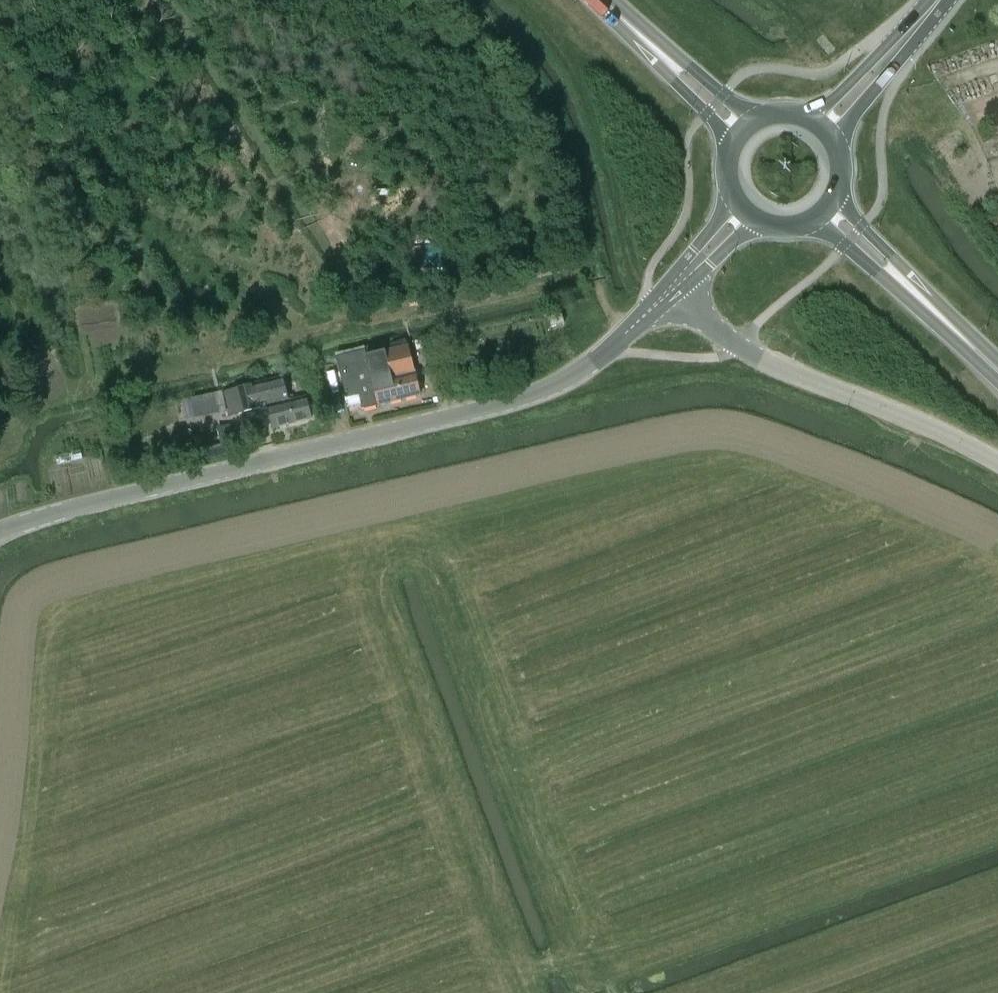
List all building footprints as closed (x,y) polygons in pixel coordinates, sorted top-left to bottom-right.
[(207,297),(211,310),(220,308),(217,295),(207,297)] [(565,324),(562,314),(550,317),(552,328),(565,324)] [(366,351),(336,358),(346,398),(359,395),(362,409),(420,395),(408,346),(367,355),(366,351)] [(283,378),(222,393),(228,416),(288,400),(283,378)] [(273,429),(311,419),(307,398),(268,407),(273,429)]
